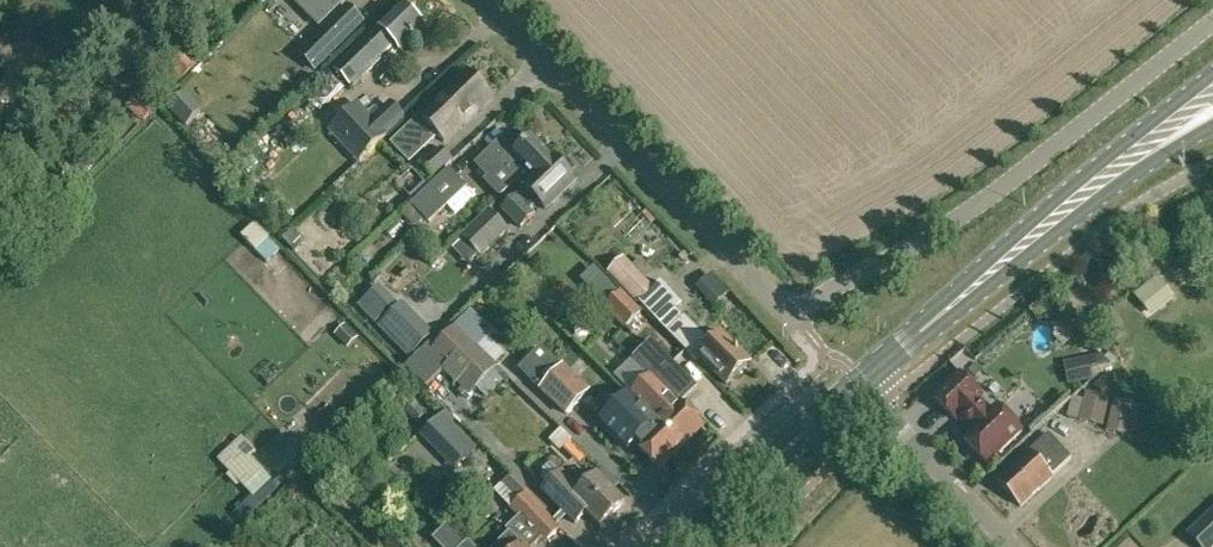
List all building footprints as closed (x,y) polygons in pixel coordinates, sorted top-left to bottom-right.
[(295,2),(319,26),(343,2),(345,0),(297,0),(295,2)] [(400,50),(424,27),(403,5),(356,50),(357,51),(351,56),(349,54),(335,68),(353,87),(367,73),(365,70),(371,65),(372,66),(394,44),(400,50)] [(333,52),(363,23),(348,7),(318,36),(333,52)] [(175,90),(201,62),(176,39),(150,67),(175,90)] [(465,123),(492,98),(468,73),(442,99),(444,101),(423,120),(419,116),(390,144),(407,162),(422,148),(424,150),(437,137),(443,143),(465,123)] [(355,160),(363,152),(385,132),(360,104),(329,132),(355,160)] [(526,188),(554,161),(553,160),(552,160),(532,140),(515,156),(501,141),(477,164),(489,177),(485,180),(500,195),(517,179),(526,188)] [(453,161),(441,148),(420,167),(433,179),(453,161)] [(554,161),(526,188),(517,197),(516,195),(502,208),(521,227),(534,214),(530,210),(538,201),(546,210),(574,182),(554,161)] [(429,222),(466,188),(462,185),(449,171),(413,205),(429,222)] [(479,258),(509,229),(489,209),(460,237),(479,258)] [(267,262),(282,249),(256,222),(241,237),(256,251),(267,262)] [(631,268),(618,280),(630,292),(643,281),(631,268)] [(722,305),(738,291),(722,271),(705,285),(722,305)] [(652,290),(639,302),(660,324),(659,324),(697,362),(701,358),(727,384),(738,373),(741,374),(746,369),(746,366),(750,362),(722,335),(712,345),(676,309),(682,304),(661,282),(652,290)] [(599,300),(606,307),(626,328),(640,314),(613,286),(599,300)] [(396,302),(381,287),(359,308),(375,323),(396,302)] [(429,339),(399,306),(378,327),(409,359),(429,339)] [(471,391),(497,365),(458,326),(432,352),(471,391)] [(632,396),(631,397),(682,447),(704,425),(681,403),(697,388),(652,341),(634,359),(651,377),(632,396)] [(531,358),(520,370),(567,414),(588,392),(548,354),(538,364),(531,358)] [(934,398),(956,420),(959,418),(972,431),(963,440),(987,464),(1021,431),(997,407),(992,412),(978,399),(981,396),(960,374),(934,398)] [(629,393),(600,421),(629,450),(635,443),(637,445),(636,445),(659,469),(682,447),(631,397),(632,396),(629,393)] [(1141,435),(1147,403),(1122,398),(1116,430),(1141,435)] [(446,411),(420,436),(454,469),(479,444),(446,411)] [(1020,506),(1070,460),(1048,435),(1030,452),(1029,451),(997,481),(1020,506)] [(252,454),(238,440),(215,463),(250,499),(252,498),(259,505),(275,489),(247,460),(252,454)] [(600,529),(624,505),(597,476),(587,485),(576,474),(574,473),(573,474),(566,480),(560,474),(543,491),(575,525),(586,514),(600,529)] [(558,530),(509,478),(495,491),(544,543),(558,530)] [(1200,546),(1212,546),(1212,526),(1206,518),(1189,535),(1200,546)] [(501,546),(522,546),(512,537),(501,546)]
